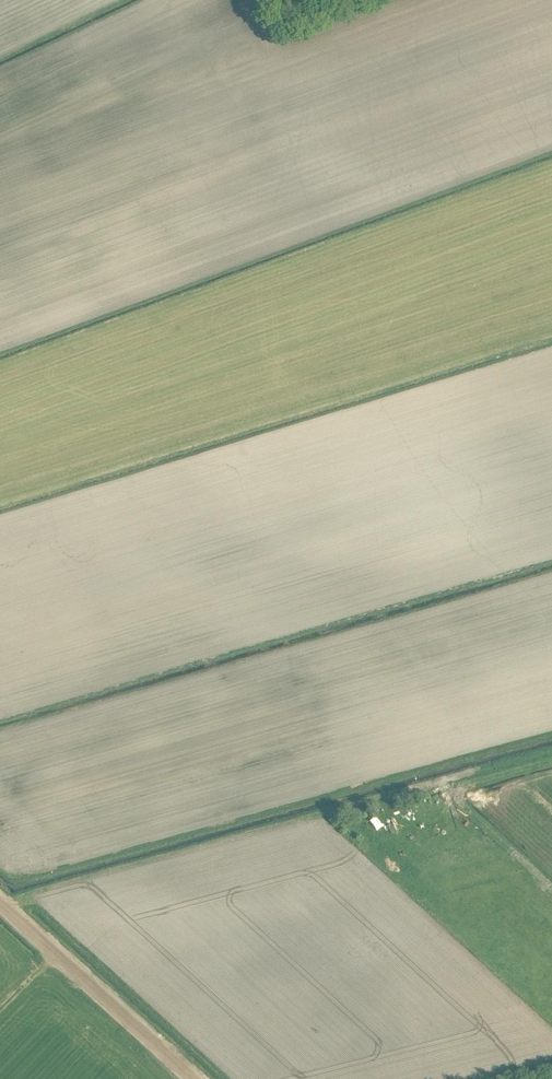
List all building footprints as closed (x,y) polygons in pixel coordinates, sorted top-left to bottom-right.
[(360,838),(372,830),(369,825),(357,833),(360,838)]
